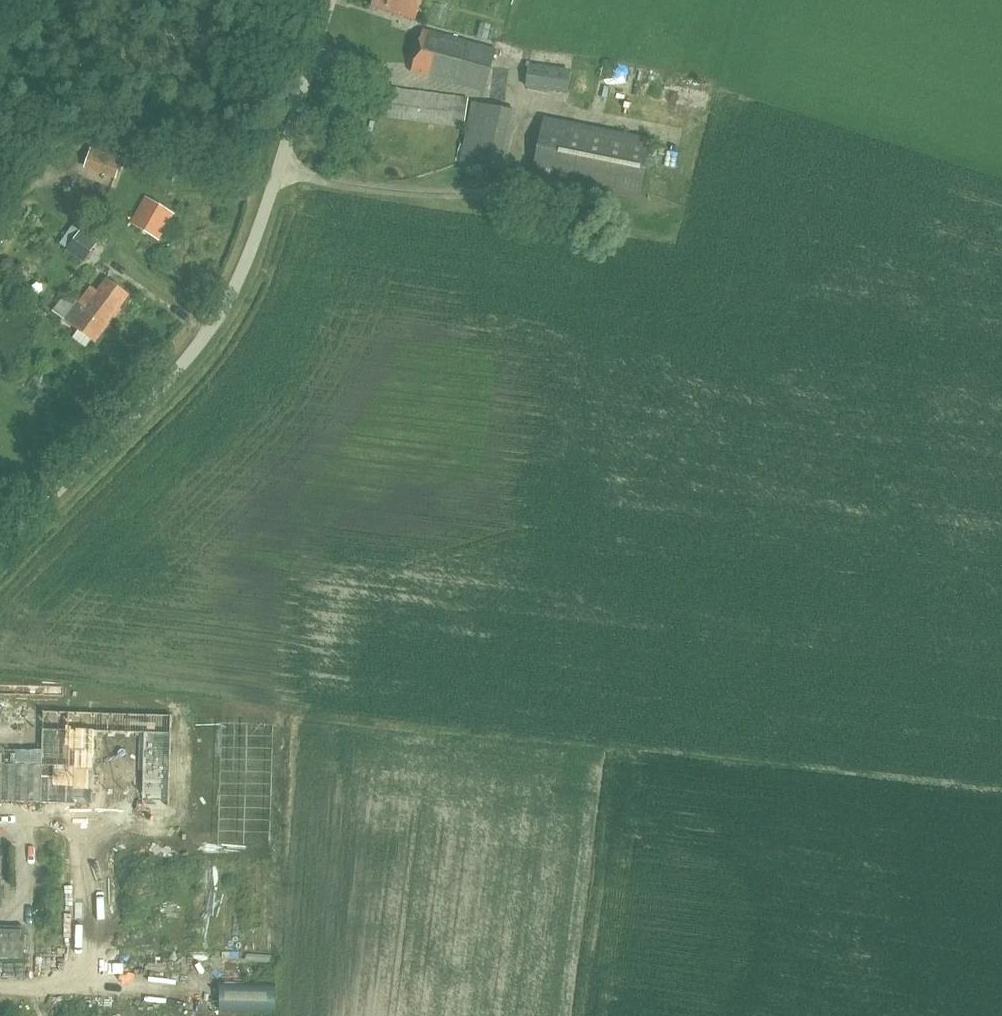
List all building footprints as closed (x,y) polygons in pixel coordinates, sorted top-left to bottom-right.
[(421,0),(373,0),(371,6),(415,20),(421,0)] [(485,93),(496,49),(423,29),(411,73),(485,93)] [(567,93),(569,72),(528,67),(526,87),(567,93)] [(464,127),(468,97),(384,86),(380,116),(464,127)] [(506,171),(518,111),(472,101),(460,161),(506,171)] [(639,198),(643,180),(648,154),(651,138),(546,117),(542,134),(532,187),(563,192),(564,184),(639,198)] [(159,239),(174,214),(144,197),(130,222),(159,239)] [(84,263),(99,243),(98,241),(80,229),(65,250),(84,263)] [(63,297),(53,311),(65,320),(79,330),(73,338),(86,347),(91,339),(96,342),(109,323),(108,323),(129,295),(106,278),(97,291),(90,286),(89,288),(76,306),(63,297)] [(21,694),(22,682),(3,681),(2,693),(21,694)] [(91,804),(93,720),(40,718),(38,765),(0,764),(0,800),(91,804)] [(25,935),(25,925),(0,925),(0,958),(24,959),(25,935)] [(22,983),(22,992),(39,993),(40,984),(22,983)]
